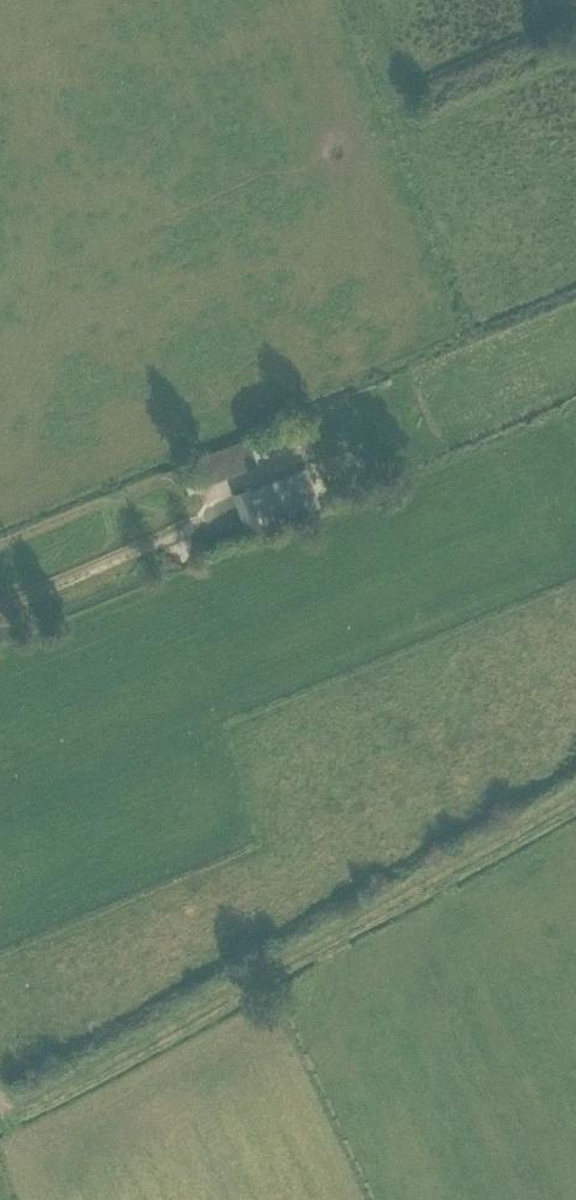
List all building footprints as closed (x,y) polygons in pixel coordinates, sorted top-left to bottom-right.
[(247,438),(195,451),(201,479),(254,466),(247,438)] [(243,519),(246,518),(250,530),(306,509),(292,472),(234,493),(243,519)]
